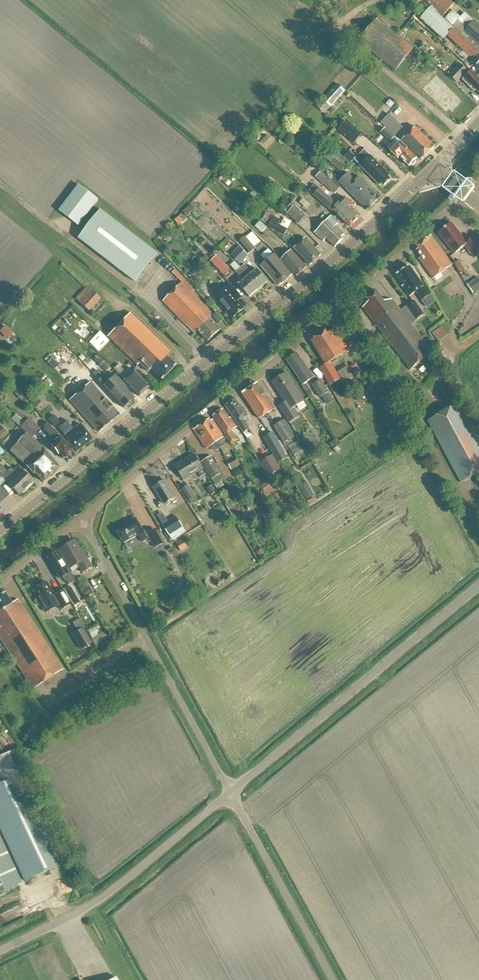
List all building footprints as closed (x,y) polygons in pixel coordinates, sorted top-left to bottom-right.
[(458,1),(456,0),(424,0),(444,17),(458,1)] [(444,21),(442,19),(444,17),(432,7),(430,8),(426,4),(417,14),(445,39),(447,37),(474,61),(478,55),(478,52),(444,21)] [(478,52),(478,25),(474,21),(469,27),(453,12),(444,21),(478,52)] [(415,48),(379,18),(360,42),(396,71),(415,48)] [(460,65),(449,77),(457,84),(468,73),(460,65)] [(471,72),(463,81),(474,93),(476,91),(478,94),(478,80),(471,72)] [(453,114),(464,104),(439,76),(424,89),(447,114),(450,112),(453,114)] [(324,116),(345,92),(337,85),(316,108),(324,116)] [(395,136),(403,128),(390,115),(389,115),(382,123),(395,136)] [(357,143),(365,134),(349,121),(341,130),(357,143)] [(402,141),(421,161),(435,148),(415,127),(402,141)] [(381,133),(391,141),(395,137),(385,128),(381,133)] [(417,160),(397,140),(388,150),(398,160),(400,158),(410,167),(417,160)] [(351,164),(357,159),(345,147),(339,152),(351,164)] [(328,159),(341,171),(347,165),(334,152),(328,159)] [(384,187),(390,180),(388,178),(390,176),(371,156),(360,166),(380,186),(382,184),(384,187)] [(339,188),(330,180),(321,173),(316,178),(335,194),(339,188)] [(380,199),(359,177),(355,181),(348,174),(340,183),(339,182),(339,181),(334,176),(330,180),(339,188),(342,185),(367,211),(380,199)] [(79,186),(60,212),(79,226),(99,201),(79,186)] [(330,210),(336,203),(320,189),(314,196),(330,210)] [(345,198),(333,210),(351,228),(361,217),(352,208),(354,206),(345,198)] [(298,223),(307,213),(293,200),(284,210),(298,223)] [(183,212),(187,216),(195,209),(191,205),(183,212)] [(79,239),(136,283),(158,254),(101,210),(79,239)] [(285,235),(288,230),(279,225),(282,220),(276,216),(270,226),(285,235)] [(331,216),(314,234),(315,234),(324,242),(326,240),(335,248),(343,240),(341,238),(344,235),(335,226),(338,224),(331,217),(331,216)] [(267,227),(260,222),(255,227),(262,233),(267,227)] [(439,234),(455,254),(465,246),(475,259),(478,256),(478,243),(475,238),(467,244),(452,224),(439,234)] [(433,279),(452,265),(431,236),(417,246),(419,249),(417,251),(422,258),(419,260),(433,279)] [(250,254),(256,249),(245,237),(240,241),(250,254)] [(294,249),(310,266),(321,256),(305,238),(294,249)] [(240,265),(249,256),(240,248),(231,256),(240,265)] [(281,260),(297,277),(307,268),(291,251),(281,260)] [(261,266),(279,287),(293,276),(275,255),(261,266)] [(225,277),(231,272),(223,263),(217,268),(225,277)] [(252,274),(245,265),(240,269),(244,274),(248,278),(259,291),(268,283),(257,270),(252,274)] [(423,301),(430,296),(409,266),(397,275),(405,286),(402,288),(409,298),(417,292),(423,301)] [(242,298),(216,269),(212,273),(225,288),(214,298),(232,319),(244,310),(237,302),(242,298)] [(196,334),(197,332),(207,343),(221,330),(210,319),(213,315),(192,293),(194,290),(185,280),(175,270),(172,274),(182,284),(163,302),(187,327),(188,326),(196,334)] [(244,281),(240,277),(235,281),(250,298),(259,291),(248,278),(244,281)] [(467,286),(473,293),(478,289),(478,279),(478,278),(467,286)] [(91,315),(102,304),(99,301),(100,300),(87,287),(75,300),(91,315)] [(411,371),(432,352),(392,300),(384,302),(376,291),(367,300),(370,302),(363,308),(411,371)] [(417,320),(424,316),(415,302),(403,310),(410,320),(414,317),(417,320)] [(219,325),(223,321),(216,313),(212,317),(219,325)] [(150,370),(161,380),(175,366),(166,358),(171,353),(130,314),(107,337),(137,366),(139,364),(148,373),(150,370)] [(7,339),(12,334),(5,326),(0,331),(0,332),(7,339)] [(442,327),(432,334),(438,342),(448,336),(442,327)] [(348,367),(337,373),(330,363),(349,351),(346,345),(345,345),(336,329),(327,335),(326,332),(311,341),(326,365),(320,369),(330,386),(340,380),(343,384),(354,378),(348,367)] [(108,342),(99,333),(89,343),(98,352),(108,342)] [(432,349),(436,346),(432,340),(428,343),(432,349)] [(304,385),(314,378),(298,354),(287,361),(304,385)] [(54,369),(58,365),(52,358),(47,362),(54,369)] [(113,370),(123,380),(139,397),(149,387),(134,371),(131,373),(128,369),(124,372),(118,366),(113,370)] [(294,408),(304,402),(287,374),(273,382),(286,404),(280,407),(290,423),(299,417),(294,408)] [(134,399),(127,392),(127,389),(115,376),(105,385),(99,379),(98,381),(123,409),(134,399)] [(322,397),(329,393),(321,381),(313,386),(320,398),(322,397)] [(90,383),(70,400),(98,433),(119,415),(90,383)] [(268,415),(275,409),(258,384),(250,389),(268,415)] [(454,402),(463,397),(455,384),(447,389),(454,402)] [(259,420),(268,415),(250,389),(242,394),(259,420)] [(329,393),(322,397),(327,406),(334,402),(329,393)] [(244,434),(250,429),(244,420),(248,416),(244,408),(243,409),(236,399),(225,406),(237,424),(244,434)] [(427,422),(461,484),(478,474),(478,440),(460,404),(427,422)] [(232,431),(237,428),(231,419),(230,420),(223,410),(213,416),(226,436),(232,445),(239,441),(232,431)] [(59,423),(54,417),(49,421),(54,427),(59,423)] [(43,483),(48,478),(59,468),(45,453),(44,451),(31,439),(40,429),(28,419),(20,428),(26,434),(10,452),(26,467),(33,475),(35,473),(43,483)] [(211,422),(209,420),(203,424),(219,450),(225,445),(223,442),(226,440),(224,438),(213,421),(211,422)] [(63,437),(64,438),(76,453),(92,440),(80,425),(79,426),(78,425),(73,429),(66,421),(57,428),(64,436),(63,437)] [(274,427),(284,444),(295,437),(285,421),(274,427)] [(72,451),(60,437),(59,437),(47,423),(45,425),(45,430),(55,441),(50,445),(62,460),(72,451)] [(212,451),(217,451),(219,450),(203,424),(194,430),(207,450),(209,451),(212,451)] [(277,457),(284,453),(273,433),(265,437),(277,457)] [(298,458),(306,453),(300,441),(291,446),(298,458)] [(184,481),(189,478),(197,473),(200,477),(205,474),(202,470),(203,469),(195,456),(176,467),(184,481)] [(224,480),(210,458),(200,463),(216,491),(223,487),(220,483),(224,480)] [(282,472),(274,458),(262,465),(270,479),(282,472)] [(236,459),(228,463),(232,471),(240,466),(236,459)] [(29,478),(18,467),(10,475),(0,465),(0,481),(2,483),(4,481),(19,496),(33,482),(29,478)] [(165,505),(176,498),(166,481),(154,489),(165,505)] [(268,482),(260,487),(264,494),(272,488),(268,482)] [(217,493),(213,486),(208,489),(212,496),(217,493)] [(182,490),(189,502),(195,498),(187,487),(182,490)] [(177,517),(164,525),(170,536),(183,528),(177,517)] [(150,539),(155,548),(163,544),(156,530),(148,534),(148,533),(144,532),(143,533),(136,519),(117,529),(124,544),(139,536),(143,543),(150,539)] [(201,539),(207,534),(202,527),(196,532),(201,539)] [(182,552),(192,546),(187,538),(177,544),(182,552)] [(83,573),(91,568),(82,551),(80,550),(75,543),(73,544),(72,542),(58,550),(69,569),(77,564),(83,573)] [(60,561),(55,552),(46,557),(59,579),(61,578),(63,582),(64,582),(65,582),(68,587),(75,582),(69,573),(68,573),(61,561),(60,561)] [(37,599),(35,600),(34,602),(36,605),(39,606),(41,605),(45,613),(58,606),(61,611),(71,605),(63,591),(54,596),(47,583),(33,591),(37,599)] [(65,591),(72,603),(78,599),(70,588),(65,591)] [(91,595),(87,588),(82,591),(86,598),(91,595)] [(63,670),(17,600),(11,604),(4,594),(0,596),(0,639),(33,690),(63,670)] [(98,633),(95,628),(88,632),(91,637),(98,633)] [(83,649),(92,644),(84,629),(75,634),(83,649)] [(1,783),(0,784),(0,829),(25,882),(61,865),(19,775),(8,752),(0,756),(0,782),(1,783)] [(21,884),(0,839),(0,894),(21,884)]
